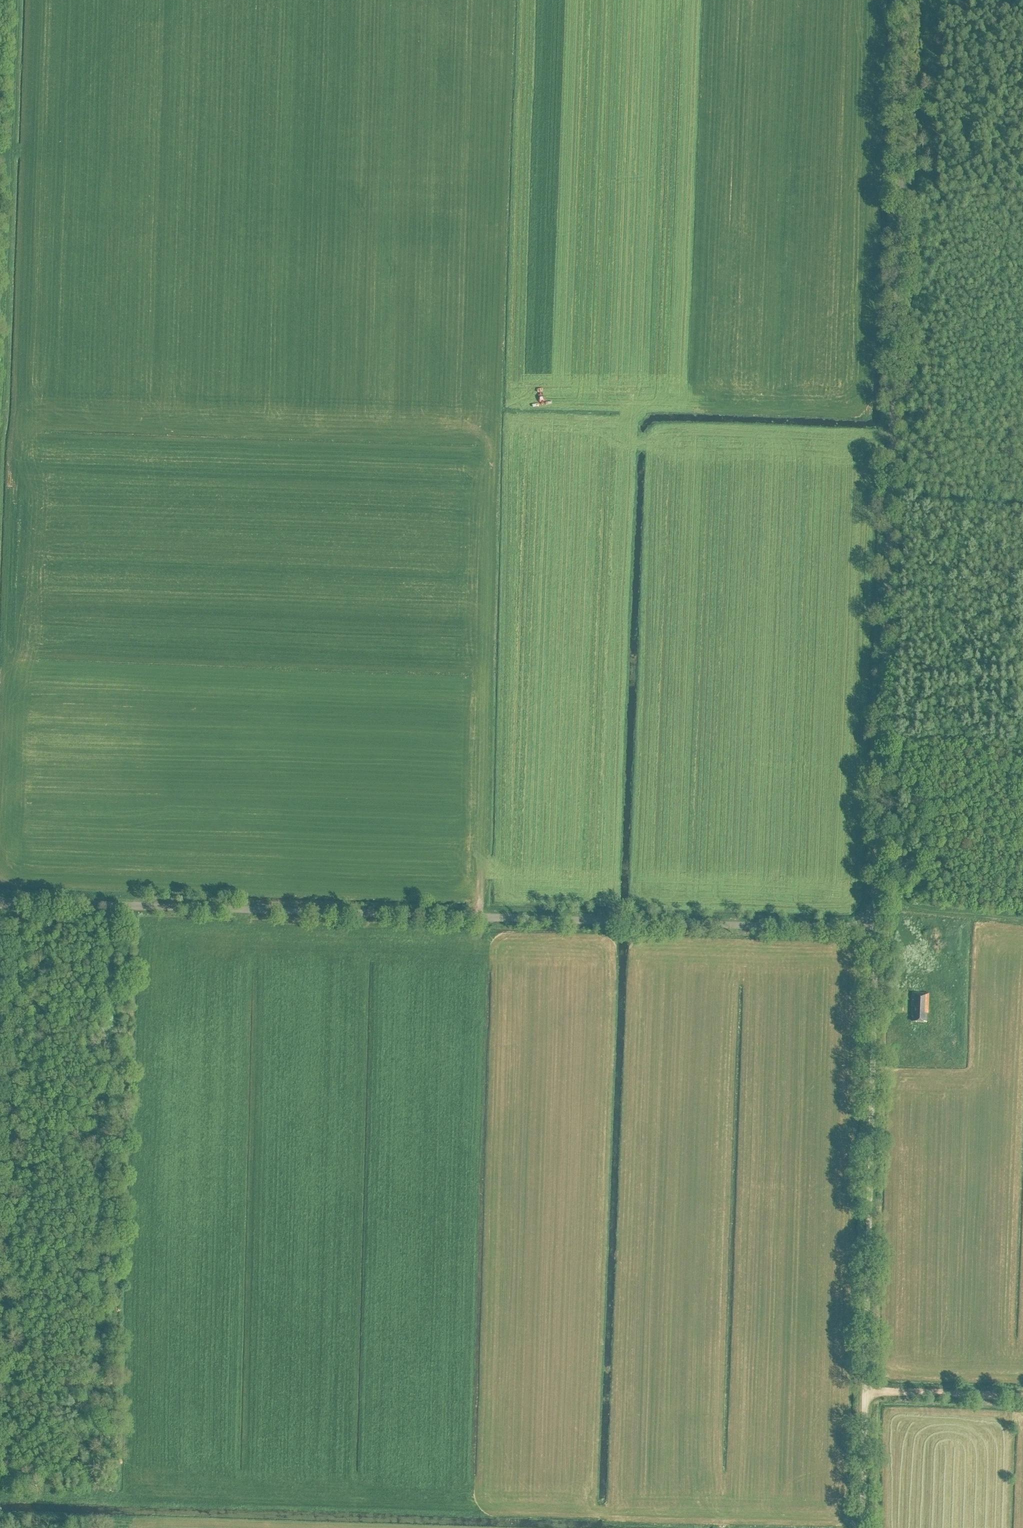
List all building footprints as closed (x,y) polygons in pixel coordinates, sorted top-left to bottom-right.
[(926,1023),(926,1014),(928,1014),(929,994),(912,994),(912,1018),(913,1018),(913,1022),(926,1023)]
